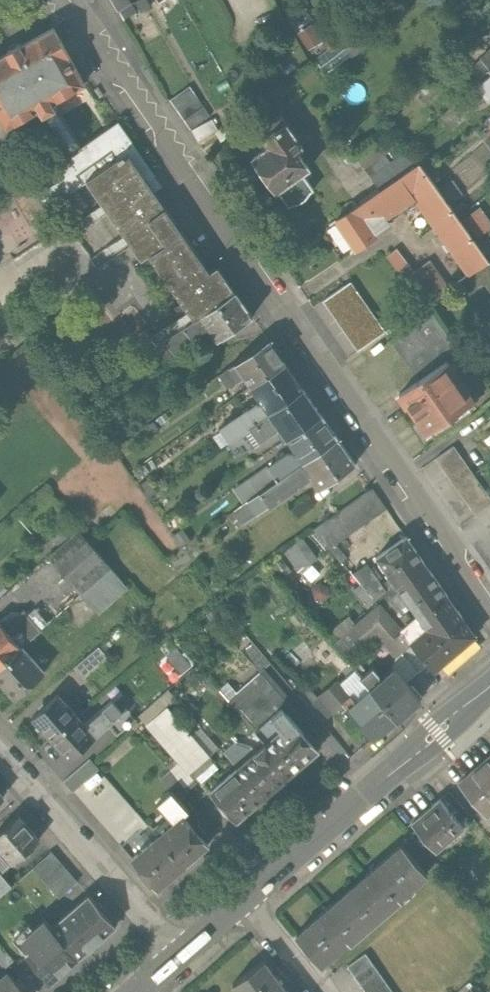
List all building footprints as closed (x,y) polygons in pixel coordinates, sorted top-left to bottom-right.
[(137,14),(129,0),(112,0),(124,21),(137,14)] [(308,27),(297,35),(307,50),(318,43),(308,27)] [(0,59),(0,112),(9,127),(39,110),(42,116),(46,114),(53,110),(56,108),(53,102),(84,84),(53,30),(0,59)] [(349,63),(364,51),(352,35),(336,47),(346,60),(349,63)] [(315,61),(326,75),(346,60),(336,47),(335,45),(315,61)] [(481,87),(489,97),(489,79),(481,87)] [(173,98),(203,144),(221,132),(190,86),(173,98)] [(46,114),(68,151),(76,146),(53,110),(46,114)] [(259,163),(279,195),(317,170),(307,155),(316,150),(294,115),(274,128),(286,146),(259,163)] [(204,315),(237,293),(220,268),(211,274),(162,200),(169,195),(118,118),(105,126),(76,146),(68,151),(29,177),(54,214),(94,188),(143,263),(154,256),(196,320),(204,315)] [(394,130),(353,158),(379,196),(421,168),(412,154),(396,164),(388,153),(403,143),(394,130)] [(359,253),(385,235),(382,231),(413,209),(465,283),(479,273),(489,265),(489,255),(479,240),(466,221),(457,209),(444,190),(426,164),(421,168),(379,196),(339,225),(359,253)] [(473,198),(460,179),(444,190),(457,209),(473,198)] [(466,221),(479,240),(489,232),(489,223),(481,210),(466,221)] [(399,250),(386,260),(424,312),(451,293),(430,263),(416,273),(399,250)] [(479,273),(489,289),(489,265),(479,273)] [(223,342),(257,319),(237,293),(204,315),(223,342)] [(389,345),(417,384),(449,361),(463,352),(435,312),(389,345)] [(246,377),(253,388),(288,364),(272,342),(238,366),(246,377)] [(399,396),(427,437),(478,403),(449,361),(417,384),(399,396)] [(262,401),(270,412),(305,389),(288,364),(253,388),(262,401)] [(238,366),(219,379),(227,390),(246,377),(238,366)] [(281,428),(288,438),(322,415),(305,389),(270,412),(281,428)] [(270,412),(262,401),(221,429),(229,441),(270,412)] [(229,441),(240,457),(281,428),(270,412),(229,441)] [(298,453),(304,463),(339,439),(322,415),(288,438),(298,453)] [(322,488),(357,464),(339,439),(304,463),(312,474),(322,488)] [(437,461),(474,515),(489,504),(489,500),(455,449),(437,461)] [(304,463),(298,453),(294,455),(293,454),(292,455),(287,454),(267,468),(277,482),(304,463)] [(270,508),(311,479),(309,476),(312,474),(304,463),(277,482),(261,493),(269,505),(270,508)] [(277,482),(267,468),(236,490),(245,503),(261,493),(277,482)] [(385,511),(371,491),(318,528),(342,561),(346,558),(337,545),(385,511)] [(243,524),(269,505),(261,493),(245,503),(234,511),(243,524)] [(316,507),(309,498),(292,510),(299,519),(316,507)] [(99,617),(131,588),(84,535),(51,564),(99,617)] [(295,571),(297,575),(318,560),(302,538),(282,553),(295,571)] [(407,538),(378,558),(395,582),(417,613),(445,592),(407,538)] [(308,589),(328,574),(321,564),(301,579),(308,589)] [(381,585),(367,565),(356,573),(377,600),(387,592),(381,585)] [(295,571),(284,579),(311,614),(321,607),(308,589),(301,579),(297,575),(295,571)] [(388,581),(381,585),(387,592),(377,600),(376,601),(380,606),(384,602),(390,609),(403,625),(417,613),(395,582),(391,585),(388,581)] [(476,636),(445,592),(417,613),(403,625),(416,641),(413,643),(429,663),(436,672),(476,636)] [(354,627),(368,643),(379,634),(398,657),(413,643),(416,641),(403,625),(390,609),(384,602),(380,606),(356,625),(354,627)] [(23,647),(41,629),(26,612),(12,625),(6,619),(0,625),(0,668),(23,647)] [(354,627),(356,625),(349,616),(331,631),(339,640),(354,627)] [(334,644),(364,677),(375,667),(360,649),(368,643),(354,627),(339,640),(334,644)] [(407,680),(429,663),(413,643),(398,657),(395,666),(407,680)] [(73,668),(85,681),(110,658),(99,645),(73,668)] [(0,668),(0,680),(16,698),(45,670),(23,647),(0,668)] [(371,688),(398,720),(424,699),(407,680),(395,666),(384,676),(375,667),(364,677),(362,678),(371,688)] [(231,698),(260,729),(286,706),(292,700),(265,668),(231,698)] [(347,709),(374,741),(398,720),(371,688),(355,702),(347,709)] [(344,706),(329,689),(318,698),(334,715),(344,706)] [(62,692),(34,716),(56,741),(84,717),(62,692)] [(140,717),(150,728),(172,708),(175,706),(165,695),(140,717)] [(73,761),(126,714),(114,700),(89,722),(84,717),(56,741),(73,761)] [(260,729),(270,741),(297,771),(323,748),(286,706),(260,729)] [(179,763),(191,776),(214,756),(172,708),(150,728),(179,763)] [(242,764),(270,795),(297,771),(270,741),(262,747),(242,764)] [(235,756),(242,764),(262,747),(259,743),(249,743),(235,756)] [(489,818),(489,760),(461,785),(489,818)] [(89,761),(64,785),(75,796),(100,772),(92,764),(89,761)] [(161,780),(171,790),(182,802),(192,792),(186,786),(194,779),(191,776),(179,763),(161,780)] [(270,795),(242,764),(211,792),(239,823),(270,795)] [(0,790),(0,807),(8,800),(0,790)] [(158,801),(177,824),(187,815),(192,811),(182,802),(171,790),(158,801)] [(413,823),(436,852),(468,826),(445,797),(413,823)] [(130,804),(121,811),(128,820),(137,813),(130,804)] [(0,831),(0,851),(4,855),(14,866),(16,869),(46,842),(20,813),(0,831)] [(177,824),(161,839),(187,868),(213,844),(187,815),(177,824)] [(161,839),(134,863),(160,892),(187,868),(161,839)] [(407,845),(355,889),(382,920),(433,876),(407,845)] [(51,852),(35,867),(60,895),(77,880),(51,852)] [(12,889),(10,887),(1,877),(14,866),(4,855),(0,859),(0,900),(12,889)] [(355,889),(300,936),(327,967),(382,920),(355,889)] [(22,936),(57,976),(116,924),(91,895),(53,929),(43,918),(22,936)] [(0,952),(0,963),(6,970),(14,963),(3,950),(0,952)] [(347,968),(364,991),(391,991),(365,956),(347,968)] [(269,963),(233,991),(293,991),(269,963)] [(10,975),(0,983),(0,991),(24,991),(10,975)]
